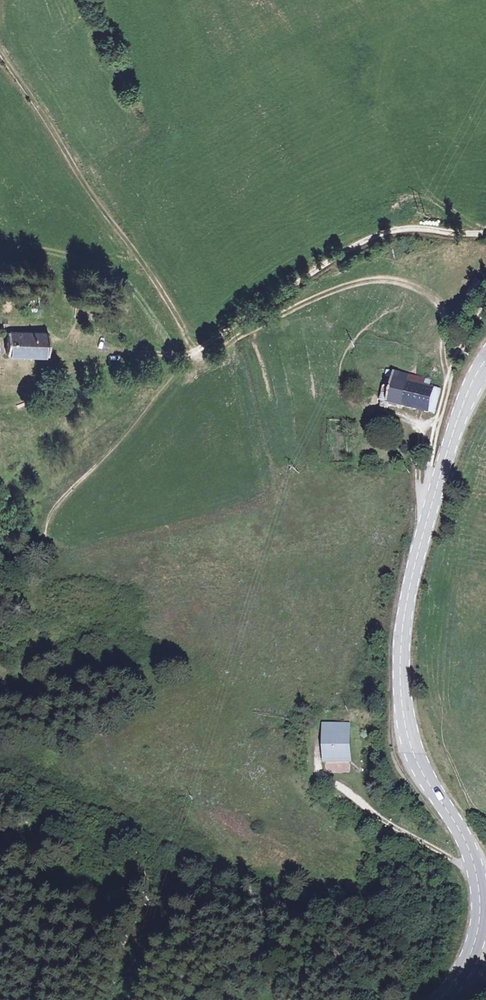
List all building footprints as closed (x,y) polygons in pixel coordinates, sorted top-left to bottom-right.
[(8,360),(49,359),(48,332),(7,333),(8,360)] [(389,396),(434,411),(444,385),(414,374),(415,369),(407,365),(404,373),(398,372),(389,396)] [(324,761),(346,759),(347,724),(325,725),(324,761)]
